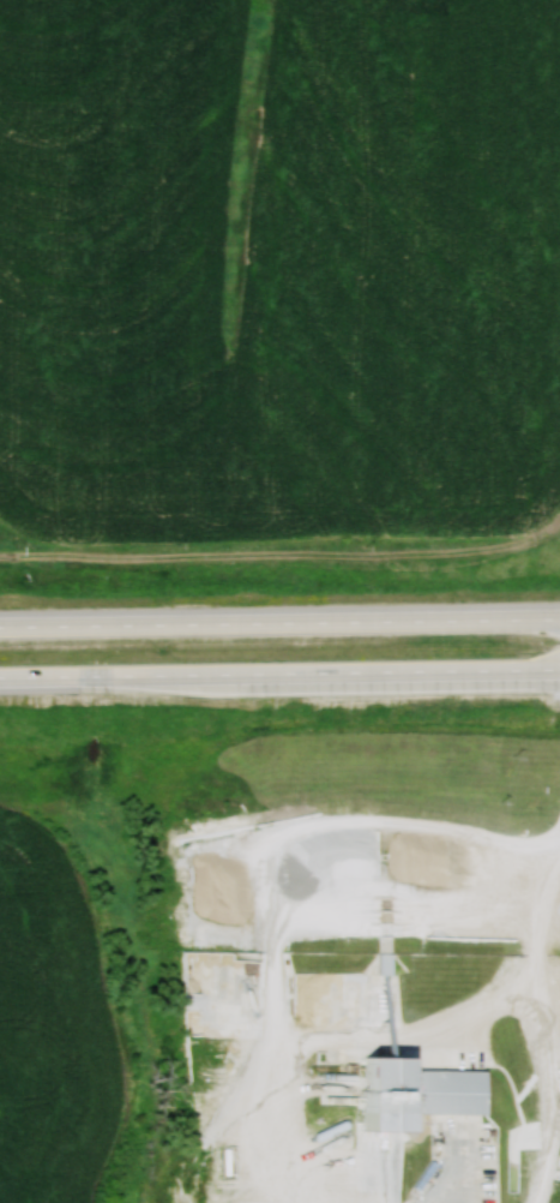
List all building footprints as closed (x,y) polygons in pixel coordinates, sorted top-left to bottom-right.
[(339,1113),(477,1115),(477,1071),(395,1069),(395,1059),(340,1059),(339,1113)]
